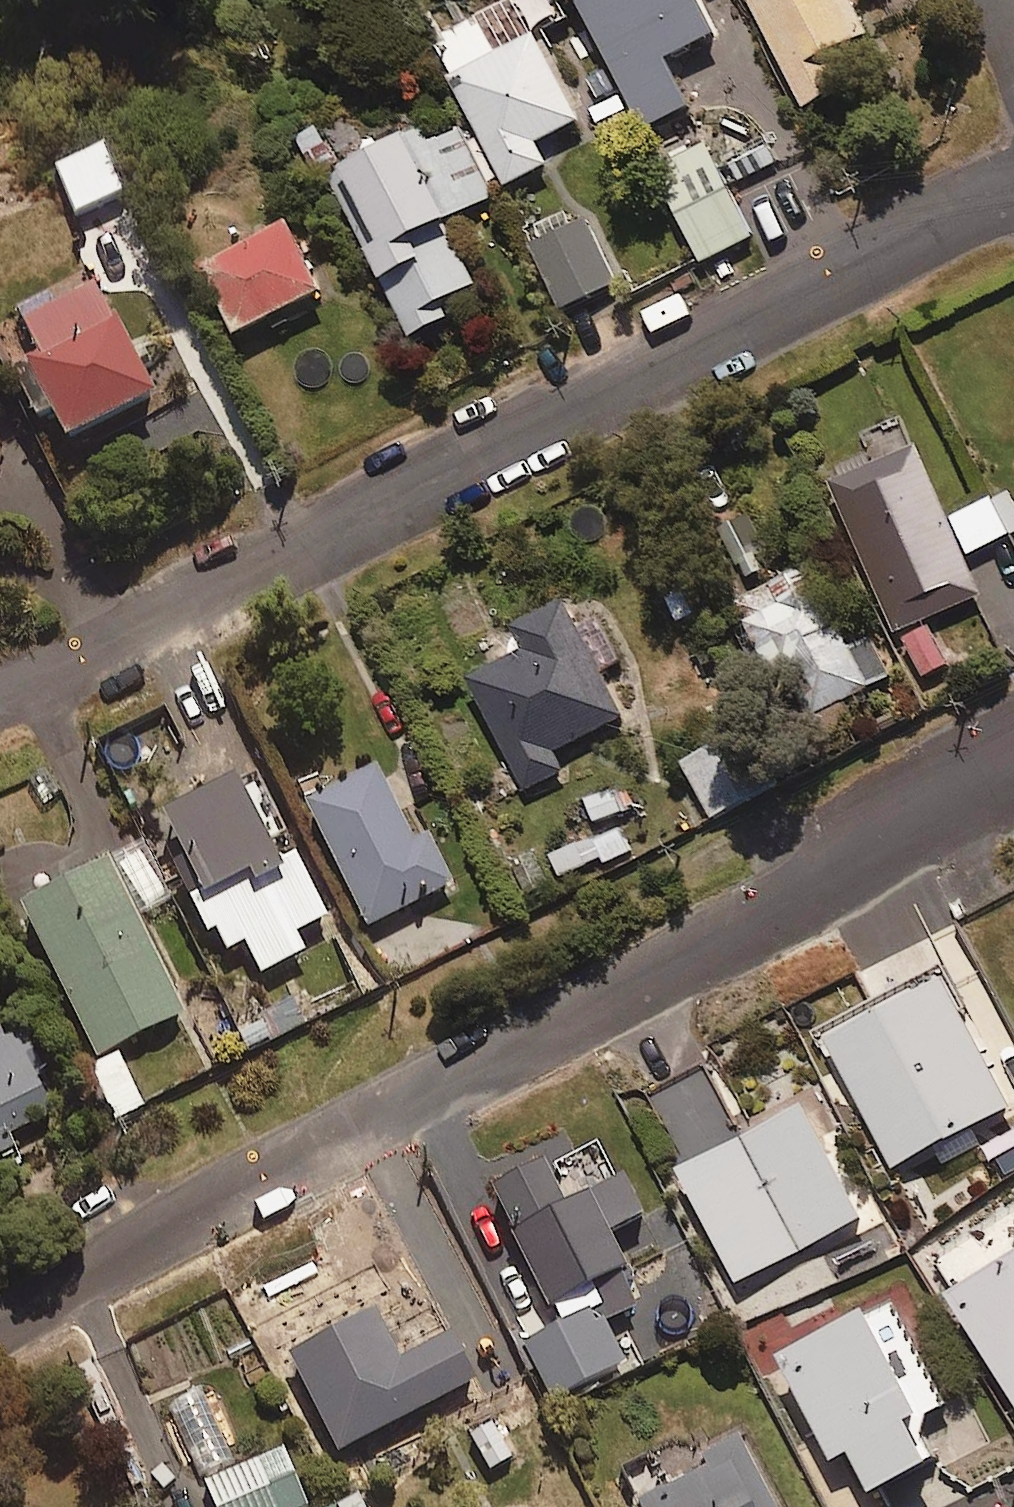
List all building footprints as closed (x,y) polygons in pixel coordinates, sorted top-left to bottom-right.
[(582,114),(529,0),(509,0),(439,32),(508,178),(550,158),(539,134),(582,114)] [(720,28),(707,0),(588,0),(647,123),(694,100),(671,51),(720,28)] [(887,61),(856,0),(756,0),(808,102),(887,61)] [(469,139),(442,153),(421,112),(326,162),(413,330),(457,307),(449,292),(479,276),(447,214),(465,205),(495,189),(469,139)] [(704,255),(755,229),(732,183),(778,159),(768,139),(721,162),(717,155),(666,181),(704,255)] [(75,209),(124,190),(106,143),(57,161),(75,209)] [(240,328),(326,281),(290,212),(203,259),(240,328)] [(563,303),(616,279),(586,213),(533,238),(563,303)] [(43,348),(25,358),(68,432),(155,385),(88,268),(19,307),(43,348)] [(825,480),(895,632),(979,593),(963,556),(983,546),(1009,534),(991,494),(947,516),(913,443),(825,480)] [(802,717),(874,681),(814,560),(742,596),(802,717)] [(556,745),(626,712),(570,595),(516,621),(527,644),(472,669),(527,785),(566,766),(556,745)] [(714,814),(774,782),(744,725),(684,757),(714,814)] [(189,763),(177,737),(135,755),(147,782),(189,763)] [(431,841),(422,846),(382,762),(308,798),(368,924),(452,883),(431,841)] [(631,810),(616,779),(583,795),(597,826),(631,810)] [(560,873),(630,846),(622,824),(552,851),(560,873)] [(139,840),(115,852),(143,911),(167,899),(139,840)] [(22,896),(34,921),(96,1052),(183,1010),(136,914),(108,855),(75,871),(22,896)] [(975,1037),(945,980),(821,1044),(890,1176),(1013,1112),(1013,1052),(999,1024),(975,1037)] [(10,1128),(54,1110),(38,1073),(47,1069),(28,1023),(0,1035),(0,1152),(17,1145),(10,1128)] [(118,1116),(145,1103),(119,1051),(92,1064),(118,1116)] [(733,1286),(862,1222),(803,1103),(674,1168),(733,1286)] [(621,1171),(613,1174),(597,1138),(546,1161),(543,1153),(490,1177),(552,1312),(522,1326),(554,1396),(630,1362),(609,1316),(643,1301),(608,1225),(639,1211),(621,1171)] [(937,1250),(1013,1382),(1013,1205),(937,1250)] [(918,1413),(947,1400),(895,1294),(788,1347),(839,1451),(858,1442),(877,1483),(938,1453),(918,1413)] [(474,1370),(500,1354),(478,1315),(451,1331),(474,1370)] [(353,1348),(296,1378),(342,1465),(351,1460),(364,1486),(412,1461),(353,1348)] [(735,1426),(631,1481),(645,1506),(778,1506),(735,1426)] [(308,1504),(284,1446),(207,1478),(219,1506),(301,1506),(308,1504)] [(358,1489),(323,1506),(367,1506),(358,1489)]
